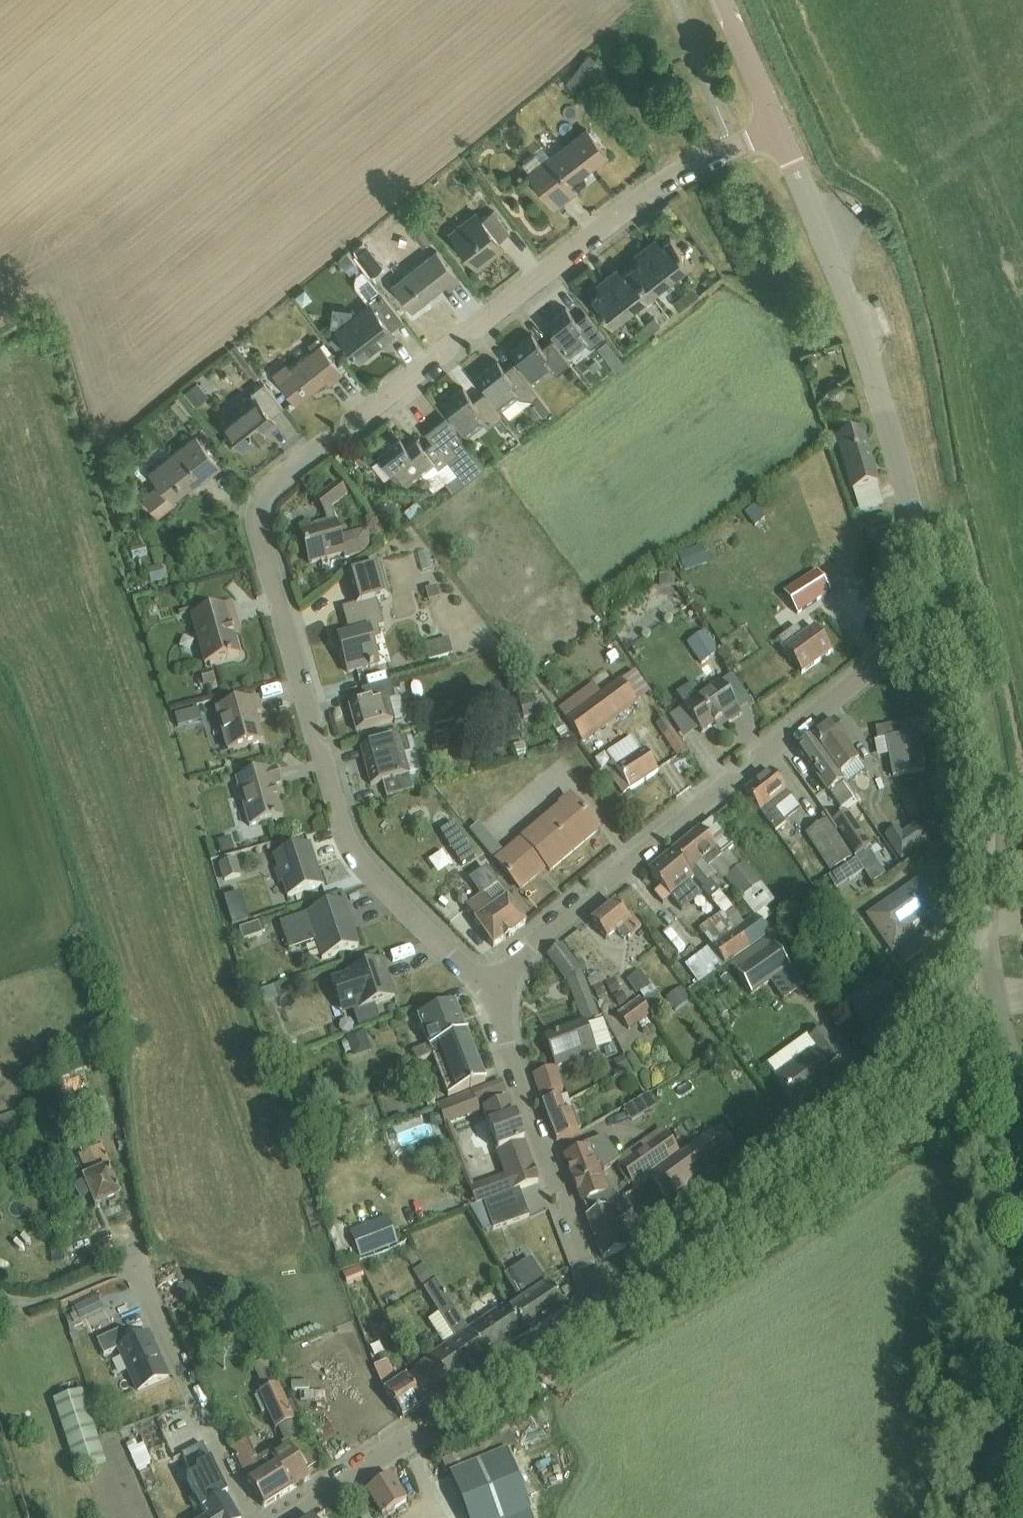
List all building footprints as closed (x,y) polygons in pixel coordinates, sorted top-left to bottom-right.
[(565,83),(578,93),(588,81),(589,82),(603,66),(588,54),(565,83)] [(571,185),(607,156),(586,130),(529,174),(555,207),(575,191),(571,185)] [(499,241),(509,234),(492,212),(482,220),(477,214),(450,234),(477,268),(503,247),(499,241)] [(651,252),(670,277),(690,262),(671,237),(651,252)] [(392,285),(412,310),(445,284),(449,289),(460,280),(437,250),(392,285)] [(631,268),(651,293),(670,277),(651,252),(631,268)] [(612,283),(632,308),(651,293),(631,268),(612,283)] [(357,286),(367,300),(366,301),(370,307),(337,332),(358,360),(394,333),(392,330),(404,321),(365,270),(359,275),(356,278),(355,282),(357,286)] [(632,308),(612,283),(592,299),(612,324),(632,308)] [(684,295),(690,302),(699,294),(694,287),(684,295)] [(690,302),(684,295),(675,303),(680,309),(690,302)] [(591,349),(605,338),(586,314),(577,322),(566,308),(546,325),(571,356),(587,343),(591,349)] [(651,332),(660,325),(654,318),(645,325),(651,332)] [(641,340),(651,332),(645,325),(635,333),(641,340)] [(613,334),(602,343),(618,364),(629,356),(613,334)] [(556,375),(570,364),(551,340),(543,347),(532,335),(511,351),(537,382),(552,370),(556,375)] [(272,372),(276,378),(296,403),(327,379),(329,382),(343,372),(320,343),(290,367),(286,362),(272,372)] [(498,362),(478,377),(502,408),(517,395),(532,397),(534,404),(542,415),(550,409),(539,395),(514,363),(504,370),(498,362)] [(192,389),(204,402),(214,393),(202,380),(192,389)] [(272,416),(284,407),(264,382),(250,393),(254,398),(222,423),(243,450),(277,423),(272,416)] [(488,428),(501,417),(483,393),(473,400),(464,388),(444,404),(468,435),(484,422),(488,428)] [(189,417),(175,400),(170,404),(184,421),(189,417)] [(439,468),(448,461),(465,484),(486,468),(447,417),(426,433),(433,443),(425,449),(418,439),(408,447),(401,437),(379,454),(396,476),(400,473),(407,482),(434,462),(439,468)] [(878,485),(876,480),(862,432),(837,439),(853,493),(878,485)] [(147,494),(162,513),(174,503),(172,500),(199,478),(202,482),(221,467),(197,435),(149,472),(159,484),(147,494)] [(328,527),(301,533),(310,565),(344,557),(345,561),(362,557),(368,554),(370,549),(371,544),(368,532),(341,539),(333,509),(349,497),(339,485),(316,503),(326,515),(328,527)] [(754,506),(745,514),(756,526),(765,519),(754,506)] [(131,551),(134,560),(148,556),(145,547),(131,551)] [(879,549),(883,563),(890,561),(886,547),(879,549)] [(690,548),(679,552),(685,570),(696,566),(690,548)] [(343,612),(347,626),(350,638),(339,641),(349,675),(380,667),(370,633),(385,629),(378,603),(390,600),(381,569),(348,578),(356,608),(343,612)] [(818,573),(784,595),(797,614),(831,592),(818,573)] [(237,623),(232,606),(191,617),(205,666),(240,657),(231,625),(237,623)] [(797,628),(779,641),(786,650),(802,674),(831,653),(815,629),(804,637),(797,628)] [(689,645),(703,665),(719,654),(705,634),(689,645)] [(201,677),(204,688),(216,685),(212,674),(201,677)] [(518,689),(517,689),(520,700),(540,694),(538,686),(534,687),(532,680),(517,684),(518,689)] [(559,712),(582,743),(635,703),(620,682),(601,696),(594,686),(559,712)] [(695,683),(677,695),(686,707),(684,708),(684,709),(699,730),(702,734),(725,719),(729,725),(743,715),(740,712),(730,697),(721,683),(703,695),(695,683)] [(401,700),(396,701),(391,684),(362,692),(365,703),(350,707),(357,733),(394,723),(395,725),(407,721),(401,700)] [(519,703),(524,720),(552,711),(542,696),(519,703)] [(255,716),(262,714),(258,699),(217,710),(228,752),(263,744),(255,716)] [(183,728),(207,724),(204,707),(180,711),(183,728)] [(656,727),(679,759),(687,753),(664,721),(656,727)] [(812,738),(813,738),(840,775),(858,762),(843,741),(847,739),(835,721),(812,738)] [(886,740),(894,779),(925,773),(917,734),(899,737),(897,726),(877,729),(879,741),(886,740)] [(362,750),(372,787),(384,784),(388,799),(414,792),(410,777),(422,774),(416,754),(411,755),(406,738),(400,740),(400,739),(362,750)] [(840,775),(813,738),(798,749),(830,792),(831,792),(842,808),(850,802),(852,806),(858,801),(840,775)] [(641,753),(631,740),(606,757),(612,765),(606,770),(624,796),(631,791),(658,773),(643,752),(641,753)] [(274,787),(281,785),(277,769),(269,772),(269,771),(236,780),(250,828),(283,819),(274,787)] [(770,772),(744,792),(776,833),(787,825),(784,821),(799,808),(770,772)] [(550,874),(598,834),(570,800),(561,809),(562,810),(498,865),(521,892),(547,871),(550,874)] [(869,847),(848,815),(834,824),(856,857),(869,847)] [(734,848),(711,821),(700,830),(672,853),(694,882),(704,892),(711,902),(719,912),(721,914),(722,916),(751,949),(769,934),(755,916),(744,923),(711,880),(715,877),(709,869),(723,858),(723,857),(734,848)] [(827,821),(807,836),(832,871),(852,856),(827,821)] [(918,826),(891,844),(900,858),(927,841),(918,826)] [(472,834),(496,862),(504,855),(479,827),(472,834)] [(274,856),(279,871),(276,872),(280,884),(283,883),(288,898),(322,887),(308,845),(274,856)] [(694,882),(672,853),(649,872),(662,889),(655,895),(665,904),(675,896),(683,907),(700,894),(692,884),(694,882)] [(836,890),(863,872),(856,860),(829,878),(836,890)] [(220,866),(225,882),(241,877),(236,861),(220,866)] [(746,864),(726,879),(756,917),(776,902),(746,864)] [(918,883),(868,917),(893,954),(914,939),(908,929),(936,909),(918,883)] [(497,886),(466,907),(471,913),(476,921),(475,922),(493,948),(494,948),(504,940),(504,941),(510,937),(510,936),(526,925),(525,923),(507,899),(506,899),(497,886)] [(244,890),(229,894),(237,922),(251,918),(244,890)] [(453,895),(442,903),(456,924),(467,916),(453,895)] [(311,944),(316,943),(322,961),(358,948),(349,923),(351,922),(345,902),(280,924),(286,941),(308,933),(311,944)] [(632,937),(641,929),(631,916),(628,919),(615,904),(592,924),(607,941),(623,927),(632,937)] [(818,904),(788,924),(792,930),(822,910),(818,904)] [(722,916),(721,914),(699,930),(711,947),(700,954),(702,957),(698,960),(708,972),(722,962),(725,967),(749,950),(751,949),(722,916)] [(265,922),(249,925),(252,937),(267,934),(265,922)] [(862,935),(850,926),(842,937),(854,945),(862,935)] [(804,945),(798,936),(784,946),(790,955),(804,945)] [(769,937),(730,965),(752,996),(791,968),(769,937)] [(548,957),(566,981),(581,970),(563,946),(548,957)] [(348,975),(331,981),(338,1002),(355,996),(359,1009),(353,1012),(358,1026),(379,1018),(375,1005),(395,999),(382,961),(347,973),(348,975)] [(784,983),(791,994),(809,983),(803,972),(784,983)] [(593,988),(597,996),(605,992),(602,984),(606,982),(603,974),(587,980),(591,989),(593,988)] [(845,1003),(867,1033),(901,1008),(882,982),(860,999),(857,994),(845,1003)] [(651,1016),(649,1013),(665,1003),(653,986),(640,995),(644,1001),(642,1003),(641,1002),(621,1017),(630,1031),(651,1016)] [(429,1048),(414,1054),(418,1062),(433,1056),(437,1067),(432,1069),(438,1082),(442,1080),(449,1098),(486,1083),(468,1035),(455,1003),(418,1018),(429,1048)] [(596,1054),(584,1024),(545,1039),(557,1068),(596,1054)] [(368,1029),(352,1035),(359,1054),(376,1048),(368,1029)] [(815,1047),(775,1076),(795,1104),(829,1079),(823,1071),(842,1057),(823,1031),(810,1040),(815,1047)] [(533,1077),(541,1100),(562,1094),(555,1071),(533,1077)] [(84,1072),(69,1079),(77,1097),(92,1090),(84,1072)] [(472,1092),(442,1103),(449,1122),(446,1123),(446,1125),(479,1113),(476,1105),(506,1094),(501,1082),(472,1092)] [(510,1177),(471,1192),(477,1206),(484,1204),(520,1190),(514,1175),(533,1168),(530,1159),(524,1143),(516,1120),(509,1102),(483,1111),(491,1133),(488,1134),(486,1138),(483,1141),(485,1147),(493,1149),(497,1148),(498,1152),(500,1152),(510,1177)] [(544,1107),(557,1144),(581,1135),(573,1114),(562,1118),(556,1102),(544,1107)] [(29,1131),(21,1110),(0,1118),(0,1141),(29,1131)] [(620,1168),(634,1187),(678,1156),(665,1136),(620,1168)] [(651,1179),(666,1199),(726,1155),(712,1136),(651,1179)] [(587,1218),(588,1219),(603,1213),(617,1203),(613,1191),(605,1194),(594,1165),(598,1163),(605,1173),(618,1164),(602,1140),(570,1152),(571,1157),(565,1159),(583,1203),(584,1203),(589,1217),(587,1218)] [(90,1184),(73,1193),(80,1204),(92,1198),(96,1208),(106,1204),(110,1206),(116,1203),(117,1199),(122,1197),(102,1148),(79,1158),(90,1184)] [(520,1190),(484,1204),(493,1231),(529,1218),(520,1190)] [(626,1198),(641,1217),(648,1211),(633,1192),(626,1198)] [(603,1213),(588,1219),(604,1260),(626,1250),(616,1225),(633,1215),(623,1199),(617,1203),(603,1213)] [(352,1231),(357,1243),(347,1247),(352,1261),(362,1258),(398,1244),(388,1217),(352,1231)] [(531,1260),(504,1277),(523,1305),(511,1313),(512,1313),(527,1336),(565,1311),(549,1289),(531,1260)] [(473,1339),(467,1330),(437,1284),(424,1264),(413,1271),(425,1291),(423,1292),(439,1316),(428,1323),(446,1350),(413,1373),(420,1382),(433,1401),(489,1362),(473,1339)] [(98,1298),(75,1308),(81,1320),(103,1310),(98,1298)] [(506,1305),(467,1330),(473,1339),(489,1362),(491,1361),(490,1359),(500,1353),(501,1354),(514,1345),(513,1344),(525,1336),(526,1337),(527,1336),(511,1313),(506,1305)] [(130,1343),(124,1329),(97,1341),(104,1356),(118,1349),(138,1392),(168,1378),(148,1335),(130,1343)] [(433,1401),(420,1382),(411,1388),(406,1380),(391,1389),(389,1386),(392,1384),(384,1370),(377,1373),(384,1390),(404,1421),(433,1401)] [(296,1423),(279,1386),(260,1394),(277,1431),(296,1423)] [(53,1401),(75,1465),(77,1472),(85,1469),(106,1462),(81,1391),(53,1401)] [(194,1426),(186,1408),(163,1416),(143,1423),(136,1426),(145,1447),(194,1426)] [(494,1439),(442,1460),(448,1476),(451,1474),(457,1491),(508,1471),(501,1454),(517,1448),(508,1426),(492,1433),(494,1439)] [(126,1445),(137,1471),(146,1467),(135,1442),(126,1445)] [(233,1450),(239,1465),(248,1483),(265,1509),(310,1480),(290,1450),(279,1457),(277,1454),(260,1464),(257,1459),(253,1461),(245,1444),(233,1450)] [(183,1455),(193,1477),(187,1480),(203,1511),(204,1511),(208,1517),(237,1517),(224,1498),(227,1496),(202,1446),(183,1455)] [(456,1492),(466,1517),(527,1517),(526,1515),(525,1516),(519,1497),(540,1487),(539,1486),(542,1484),(535,1467),(533,1467),(532,1465),(509,1475),(508,1471),(457,1491),(456,1492)] [(374,1486),(384,1508),(396,1503),(386,1481),(374,1486)]
